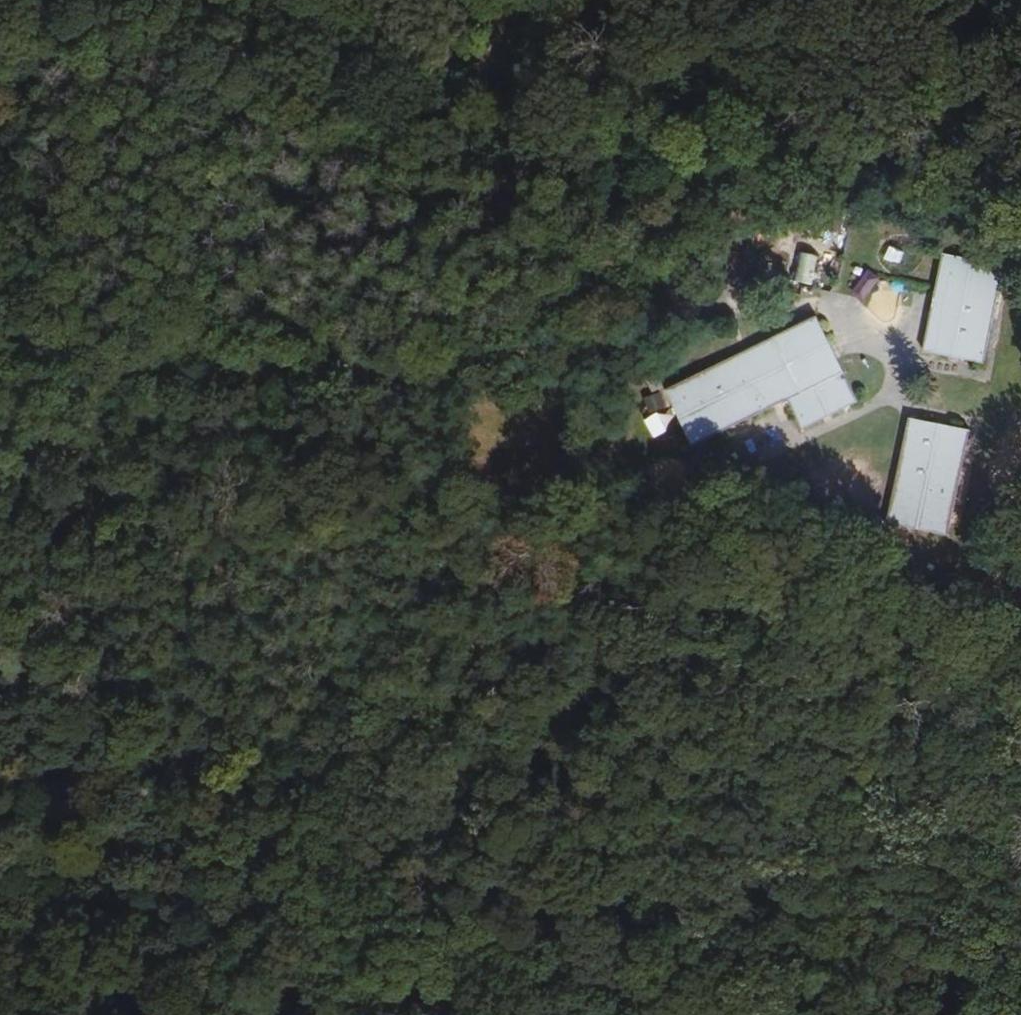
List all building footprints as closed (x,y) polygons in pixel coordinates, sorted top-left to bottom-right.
[(1003,266),(942,254),(922,351),(983,363),(1003,266)] [(815,317),(666,393),(694,447),(787,400),(801,429),(858,401),(815,317)] [(657,373),(645,379),(652,394),(665,388),(657,373)] [(905,481),(896,525),(949,536),(970,431),(909,419),(897,479),(905,481)] [(888,523),(896,525),(905,481),(897,479),(888,523)]
